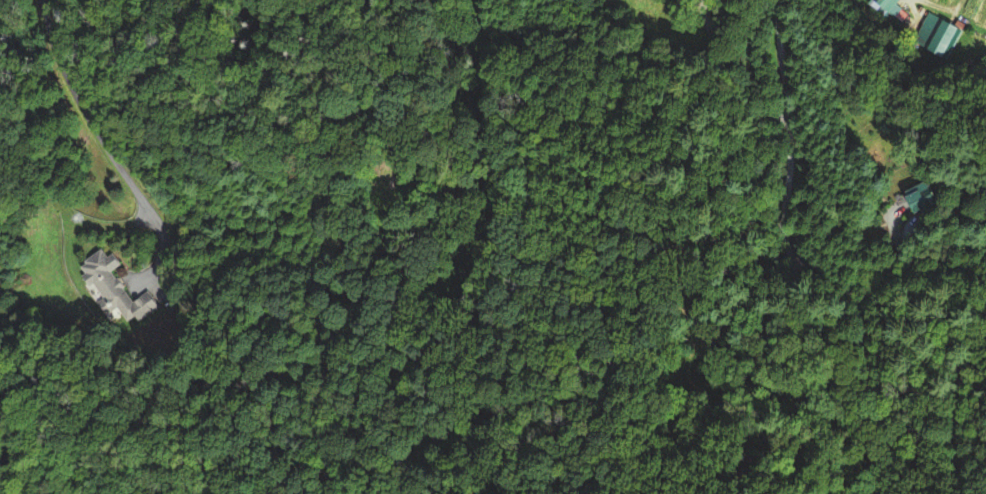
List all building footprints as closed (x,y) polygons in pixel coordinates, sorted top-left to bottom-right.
[(946,60),(959,29),(926,15),(912,46),(946,60)] [(913,195),(912,191),(899,194),(903,215),(932,209),(928,191),(913,195)] [(147,292),(127,303),(108,270),(109,269),(97,248),(72,263),(107,323),(122,314),(130,327),(158,310),(147,292)]
